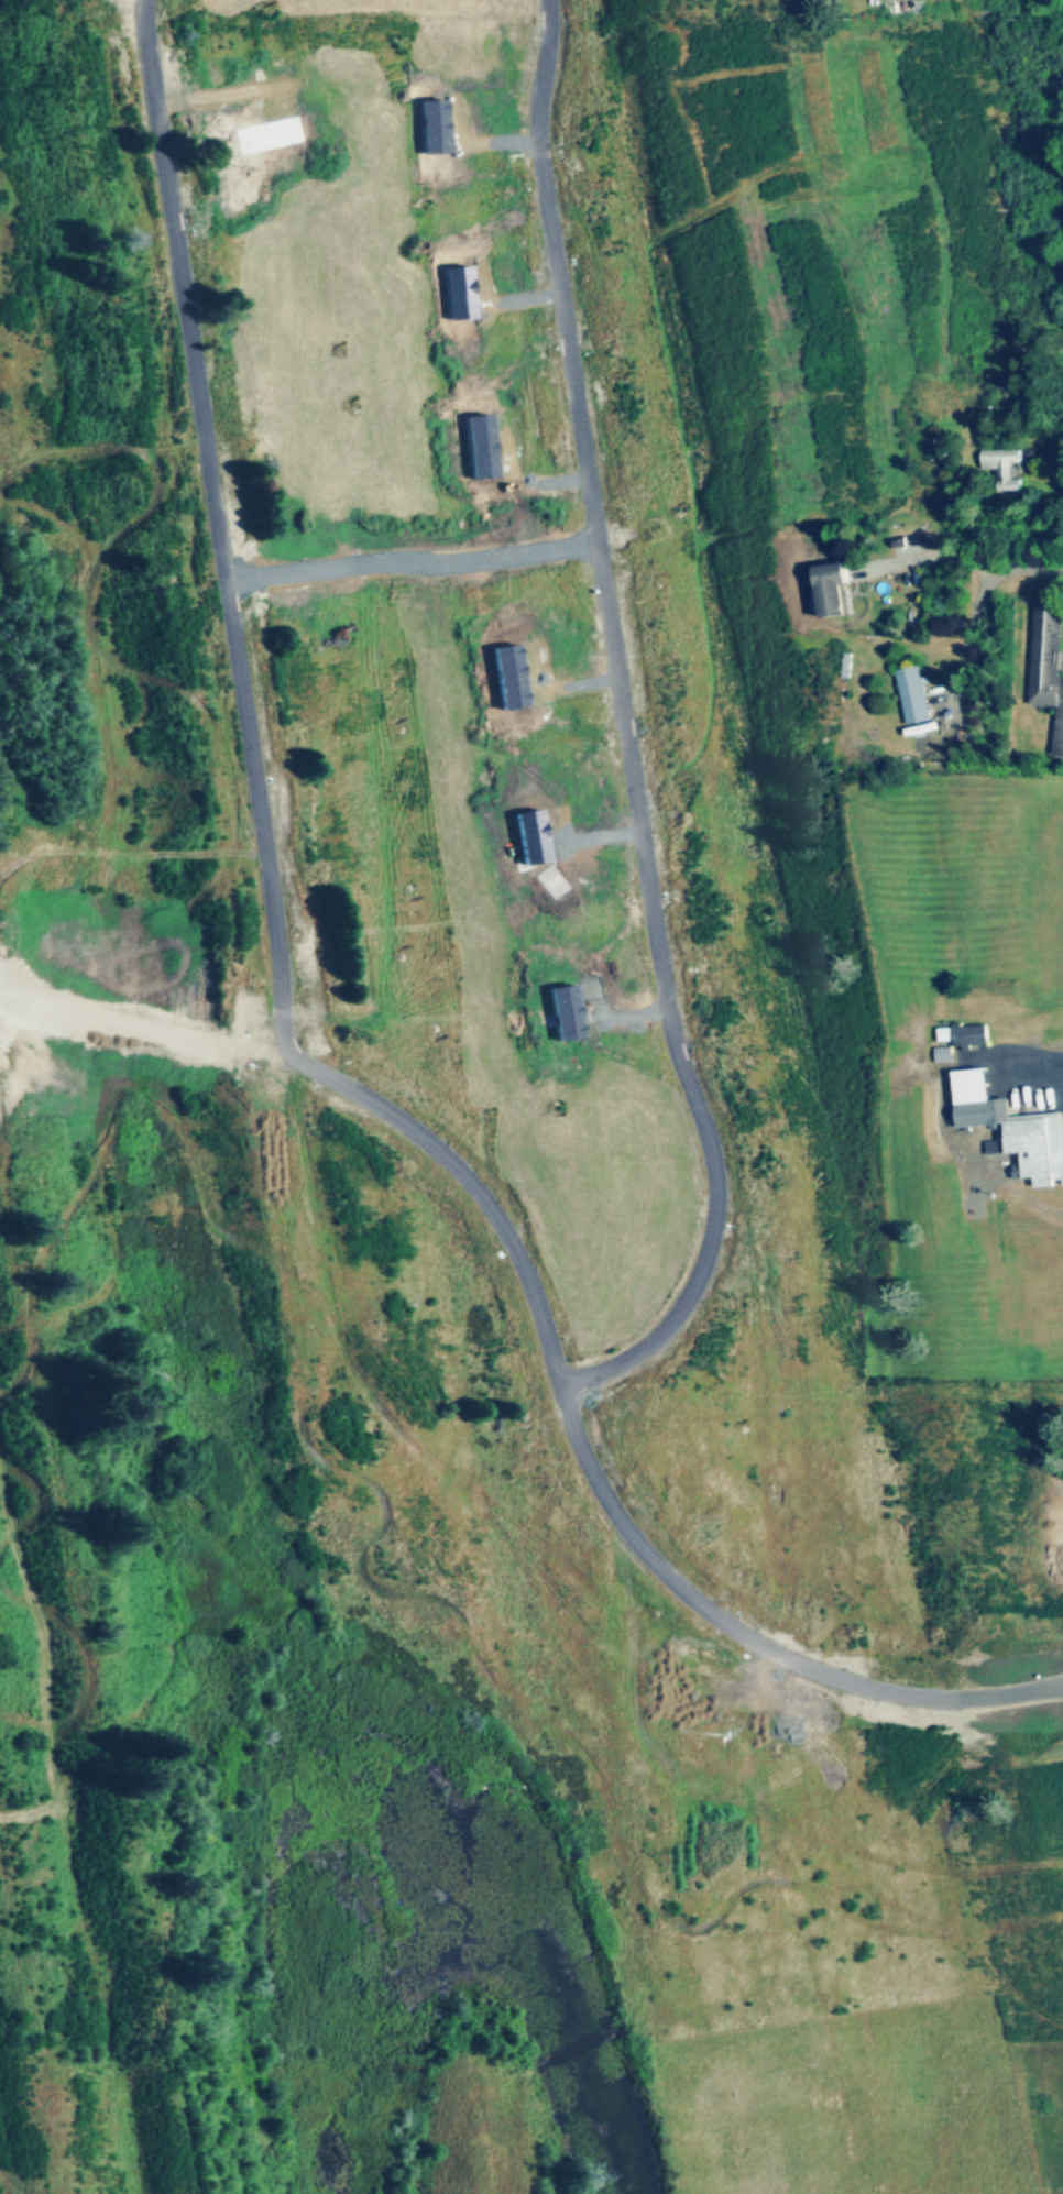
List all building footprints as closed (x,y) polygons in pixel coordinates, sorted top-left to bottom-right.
[(995,470),(995,492),(1020,492),(1020,451),(981,451),(981,470),(995,470)] [(909,596),(903,552),(884,554),(887,570),(862,573),(866,602),(909,596)] [(1062,758),(1062,681),(1058,681),(1062,605),(1062,604),(1035,602),(1028,706),(1055,708),(1052,758),(1062,758)] [(917,666),(893,670),(902,724),(926,720),(917,666)] [(950,1025),(950,1046),(985,1046),(985,1025),(950,1025)] [(998,1123),(999,1141),(985,1142),(985,1154),(1017,1152),(1018,1178),(1030,1177),(1031,1187),(1062,1185),(1062,1151),(1060,1114),(1004,1118),(1002,1099),(983,1100),(981,1068),(947,1070),(951,1127),(998,1123)]
